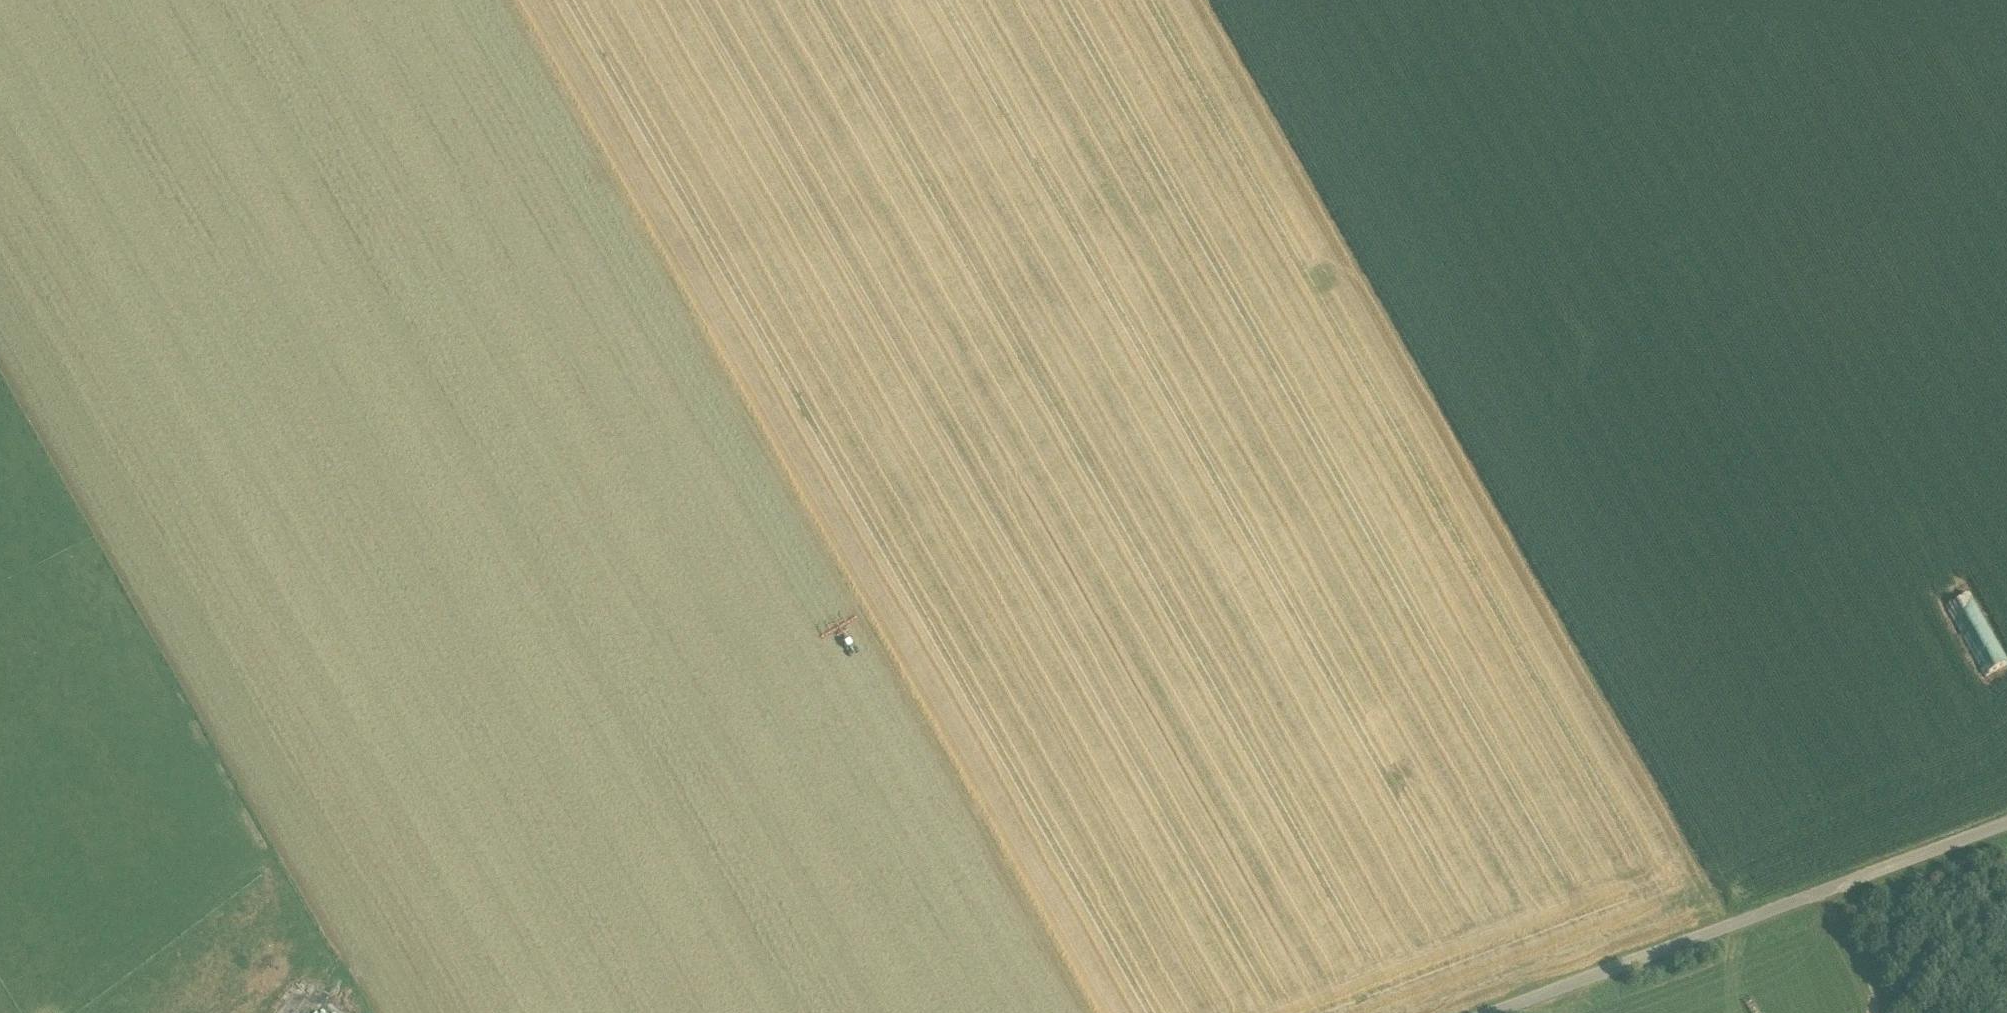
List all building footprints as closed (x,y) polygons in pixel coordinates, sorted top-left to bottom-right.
[(304,1001),(297,1012),(323,1012),(304,1001)]
